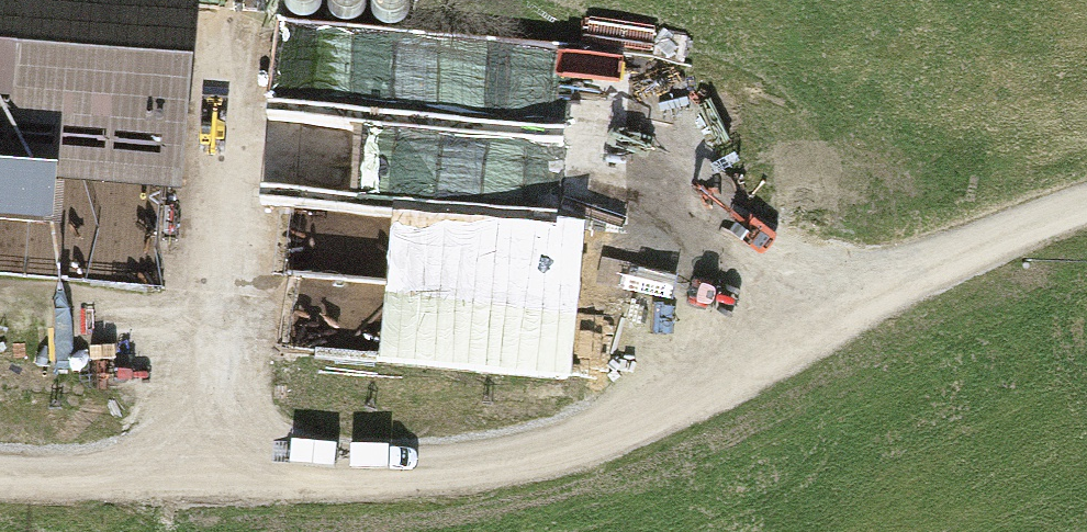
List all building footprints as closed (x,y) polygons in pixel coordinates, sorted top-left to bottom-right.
[(189,182),(205,0),(0,0),(0,166),(189,182)] [(0,217),(0,262),(162,265),(163,199),(67,197),(67,218),(0,217)]
